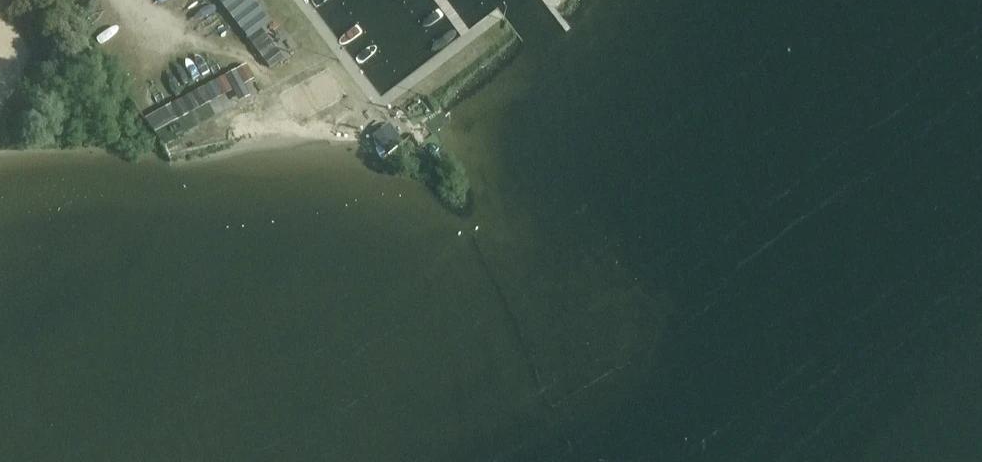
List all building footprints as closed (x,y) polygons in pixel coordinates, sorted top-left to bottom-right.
[(220,1),(227,10),(240,0),(221,0),(220,1)] [(240,0),(227,10),(234,20),(247,10),(240,0)] [(204,34),(228,22),(219,4),(195,16),(204,34)] [(247,10),(234,20),(242,29),(254,20),(247,10)] [(254,20),(242,29),(249,39),(262,29),(254,20)] [(262,29),(249,39),(256,48),(269,39),(262,29)] [(269,39),(256,48),(263,58),(276,48),(269,39)] [(276,48),(263,58),(271,67),(283,58),(276,48)] [(253,79),(246,65),(235,71),(243,85),(253,79)] [(243,85),(235,71),(224,76),(232,91),(243,85)] [(232,91),(224,76),(214,82),(221,96),(232,91)] [(221,96),(214,82),(203,88),(211,102),(221,96)] [(211,102),(203,88),(193,93),(200,107),(211,102)] [(200,107),(193,93),(182,99),(190,113),(200,107)] [(190,113),(182,99),(171,105),(179,119),(190,113)] [(179,119),(171,105),(161,110),(168,124),(179,119)] [(391,121),(377,132),(386,145),(401,134),(391,121)]
